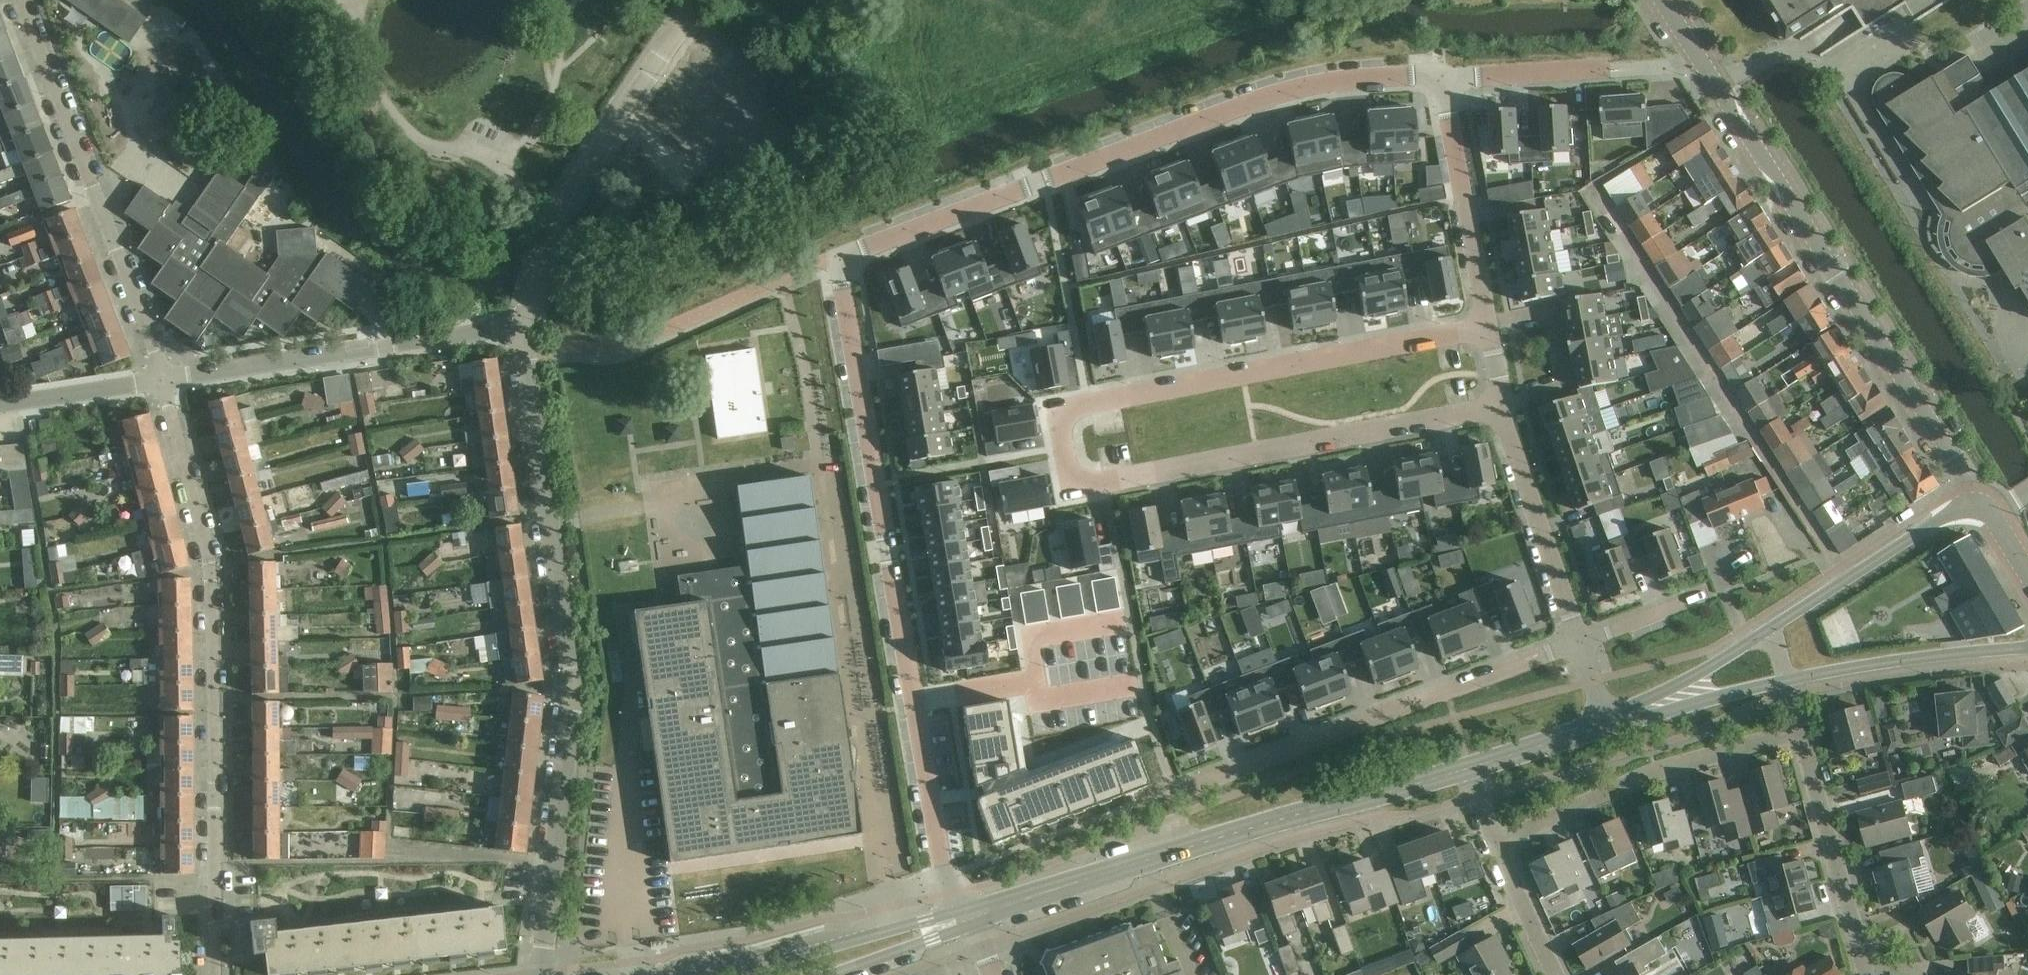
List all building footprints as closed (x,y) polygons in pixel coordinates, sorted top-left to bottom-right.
[(141,27),(146,20),(117,0),(68,0),(130,43),(141,27)] [(1787,40),(1798,33),(1804,42),(1810,38),(1823,59),(1914,0),(1762,0),(1787,40)] [(13,56),(3,32),(0,33),(0,61),(13,56)] [(1876,96),(1877,100),(1878,103),(1879,106),(1945,214),(1954,220),(1953,223),(1951,229),(1951,235),(1952,242),(1954,248),(1957,253),(1960,257),(1967,261),(1973,264),(1979,265),(1985,265),(1992,263),(1997,261),(1998,260),(2017,291),(2021,288),(2027,299),(2027,54),(1985,81),(1981,75),(1969,56),(1944,71),(1914,89),(1912,86),(1910,84),(1908,81),(1907,80),(1906,80),(1902,78),(1899,77),(1895,77),(1892,77),(1889,78),(1886,79),(1883,81),(1881,84),(1879,86),(1878,89),(1877,93),(1876,96)] [(23,81),(13,56),(0,61),(0,89),(23,81)] [(0,89),(0,117),(32,104),(23,81),(0,89)] [(1647,96),(1602,99),(1603,125),(1625,124),(1625,127),(1642,126),(1641,123),(1648,122),(1648,121),(1655,121),(1657,144),(1650,149),(1650,150),(1694,123),(1682,105),(1655,107),(1655,108),(1648,108),(1647,96)] [(2,143),(13,139),(41,128),(32,104),(0,117),(0,137),(2,143)] [(1405,106),(1390,107),(1393,164),(1417,163),(1414,109),(1405,109),(1405,106)] [(1543,136),(1531,137),(1533,163),(1554,162),(1554,153),(1571,152),(1571,145),(1574,145),(1573,129),(1570,129),(1568,106),(1542,108),(1543,136)] [(1368,140),(1353,142),(1355,167),(1357,167),(1369,166),(1393,164),(1390,107),(1374,108),(1374,112),(1366,112),(1368,140)] [(1492,134),(1489,134),(1490,150),(1493,150),(1494,156),(1511,155),(1511,165),(1533,163),(1531,137),(1519,138),(1518,109),(1491,111),(1492,134)] [(1323,113),(1308,117),(1320,174),(1343,169),(1349,168),(1355,167),(1353,142),(1338,143),(1332,115),(1324,117),(1323,113)] [(1292,153),(1278,158),(1287,183),(1299,179),(1298,178),(1320,174),(1308,117),(1293,120),(1294,124),(1285,126),(1292,153)] [(1720,142),(1707,122),(1668,146),(1681,167),(1720,142)] [(23,163),(50,152),(41,128),(13,139),(2,143),(0,144),(0,154),(17,147),(23,163)] [(1246,136),(1231,141),(1252,196),(1273,188),(1287,183),(1278,158),(1265,163),(1255,136),(1247,139),(1246,136)] [(1220,180),(1209,184),(1218,208),(1252,196),(1231,141),(1217,147),(1218,150),(1210,153),(1220,180)] [(1693,186),(1731,161),(1720,143),(1720,142),(1681,167),(1670,174),(1675,183),(1686,176),(1693,186)] [(28,174),(32,187),(60,177),(50,152),(23,163),(0,172),(0,185),(28,174)] [(125,214),(150,231),(138,249),(163,266),(151,283),(176,301),(165,318),(197,341),(214,317),(243,338),(256,319),(281,336),(299,311),(317,323),(334,298),(351,310),(369,284),(343,265),(327,253),(279,257),(267,275),(225,246),(255,202),(278,170),(269,154),(245,187),(218,169),(187,216),(184,214),(188,208),(176,201),(172,207),(145,187),(146,186),(144,185),(125,214)] [(1179,161),(1164,167),(1185,221),(1218,208),(1209,184),(1198,188),(1188,162),(1180,165),(1179,161)] [(1628,200),(1640,192),(1644,190),(1655,183),(1641,161),(1608,182),(1622,204),(1628,200)] [(1705,204),(1743,180),(1731,161),(1693,186),(1705,204)] [(1153,205),(1142,209),(1151,234),(1185,221),(1164,167),(1149,172),(1151,176),(1143,179),(1153,205)] [(1355,167),(1349,168),(1350,177),(1358,176),(1357,167),(1355,167)] [(32,187),(33,187),(0,200),(0,209),(1,211),(36,197),(42,212),(69,201),(60,177),(32,187)] [(1701,207),(1701,208),(1688,216),(1696,229),(1711,219),(1709,216),(1725,206),(1731,217),(1757,201),(1744,180),(1744,181),(1743,180),(1705,204),(1701,207)] [(1535,182),(1518,185),(1521,201),(1536,198),(1535,182)] [(1111,187),(1097,192),(1117,247),(1151,234),(1142,209),(1130,214),(1120,187),(1113,190),(1111,187)] [(1444,190),(1420,195),(1422,206),(1446,202),(1444,190)] [(1083,201),(1076,204),(1095,255),(1117,247),(1097,192),(1082,198),(1083,201)] [(1618,207),(1630,226),(1652,212),(1640,192),(1628,200),(1622,204),(1618,207)] [(1726,239),(1732,248),(1771,223),(1759,204),(1725,226),(1731,236),(1726,239)] [(42,221),(52,246),(83,235),(73,209),(42,221)] [(1547,209),(1510,217),(1514,238),(1551,231),(1547,209)] [(1416,210),(1403,213),(1405,225),(1418,223),(1416,210)] [(1642,244),(1663,231),(1652,214),(1653,213),(1652,212),(1630,226),(1642,244)] [(1759,258),(1783,242),(1771,223),(1732,248),(1744,268),(1759,258)] [(1008,260),(996,264),(1006,289),(1042,275),(1036,260),(1039,259),(1034,244),(1031,245),(1023,224),(998,233),(1008,260)] [(11,247),(36,237),(32,226),(6,236),(11,247)] [(1551,231),(1514,238),(1518,259),(1555,252),(1551,231)] [(1656,267),(1679,253),(1665,231),(1664,232),(1663,231),(1642,244),(1656,267)] [(23,270),(56,257),(62,271),(92,260),(83,235),(52,246),(38,252),(26,258),(19,260),(23,270)] [(1228,235),(1217,239),(1220,247),(1231,243),(1228,235)] [(1182,240),(1169,245),(1174,258),(1186,253),(1182,240)] [(966,241),(951,247),(968,291),(967,291),(971,302),(1006,289),(996,264),(985,268),(975,242),(967,245),(966,241)] [(21,247),(25,256),(26,258),(38,252),(34,242),(21,247)] [(1752,289),(1796,262),(1783,242),(1759,258),(1744,268),(1740,270),(1752,289)] [(1271,243),(1262,245),(1264,254),(1273,253),(1271,243)] [(1431,249),(1410,253),(1415,279),(1427,277),(1432,303),(1458,299),(1454,278),(1457,277),(1454,261),(1451,262),(1450,258),(1449,258),(1447,246),(1431,250),(1431,249)] [(940,285),(929,290),(938,314),(958,306),(954,296),(967,291),(968,291),(951,247),(937,252),(938,256),(930,259),(940,285)] [(1083,250),(1071,252),(1076,276),(1088,273),(1083,250)] [(1669,287),(1696,270),(1703,265),(1699,259),(1692,263),(1683,250),(1679,253),(1656,267),(1669,287)] [(1555,252),(1518,259),(1522,280),(1559,273),(1555,252)] [(1410,253),(1375,260),(1386,316),(1398,313),(1397,310),(1407,308),(1402,282),(1415,279),(1410,253)] [(2,276),(22,269),(18,256),(0,262),(0,271),(2,276)] [(14,301),(15,303),(19,315),(26,312),(38,308),(56,300),(71,295),(101,283),(92,260),(62,271),(67,284),(40,294),(39,291),(14,301)] [(1375,260),(1340,267),(1344,293),(1358,290),(1363,317),(1373,315),(1373,318),(1386,316),(1375,260)] [(1609,265),(1606,265),(1609,281),(1625,278),(1623,262),(1622,262),(1609,265)] [(1767,309),(1792,293),(1809,282),(1796,262),(1752,289),(1753,290),(1755,289),(1767,309)] [(908,267),(883,277),(891,298),(888,299),(893,314),(896,313),(902,328),(938,314),(929,290),(918,294),(908,267)] [(1340,267),(1304,274),(1315,329),(1327,327),(1326,324),(1336,322),(1331,295),(1344,293),(1340,267)] [(1696,270),(1669,287),(1682,306),(1708,290),(1696,270)] [(1522,280),(1520,281),(1524,303),(1566,295),(1562,273),(1559,273),(1522,280)] [(1304,274),(1269,280),(1274,306),(1287,304),(1292,330),(1302,328),(1303,332),(1315,329),(1304,274)] [(1269,280),(1233,287),(1244,343),(1256,340),(1256,337),(1265,335),(1260,309),(1274,306),(1269,280)] [(71,295),(80,319),(111,308),(101,283),(71,295)] [(1769,327),(1774,335),(1790,325),(1823,304),(1811,285),(1786,301),(1793,312),(1769,327)] [(1233,287),(1198,294),(1203,320),(1217,317),(1222,344),(1231,342),(1232,345),(1244,343),(1233,287)] [(1695,327),(1720,311),(1714,300),(1717,298),(1710,288),(1708,290),(1682,306),(1695,327)] [(1135,293),(1126,295),(1128,307),(1137,305),(1135,293)] [(1198,294),(1163,301),(1173,356),(1185,354),(1185,351),(1195,349),(1190,323),(1203,320),(1198,294)] [(1565,301),(1569,323),(1606,316),(1602,294),(1565,301)] [(56,300),(38,308),(42,317),(48,315),(60,310),(56,300)] [(1137,305),(1128,307),(1133,333),(1146,331),(1151,357),(1161,355),(1161,359),(1173,356),(1163,301),(1137,305)] [(1812,340),(1836,325),(1823,304),(1790,325),(1774,335),(1775,336),(1781,333),(1786,340),(1797,333),(1794,329),(1802,324),(1812,340)] [(1093,330),(1090,331),(1093,347),(1096,346),(1100,367),(1126,362),(1121,336),(1133,333),(1128,307),(1114,310),(1116,321),(1092,326),(1093,330)] [(59,343),(61,348),(63,353),(89,343),(120,331),(111,308),(80,319),(86,333),(72,338),(59,343)] [(1720,311),(1695,327),(1709,349),(1732,334),(1738,330),(1724,309),(1721,311),(1720,311)] [(19,315),(0,322),(4,333),(31,324),(26,312),(19,315)] [(1568,332),(1571,345),(1611,338),(1606,316),(1569,323),(1571,332),(1568,332)] [(65,323),(32,338),(38,350),(70,336),(65,323)] [(1800,379),(1849,348),(1838,329),(1814,345),(1819,353),(1794,369),(1800,379)] [(61,348),(51,352),(53,357),(41,360),(46,376),(69,367),(67,363),(94,353),(100,368),(130,357),(120,331),(89,343),(63,353),(61,348)] [(1059,345),(1031,351),(1038,391),(1068,385),(1062,357),(1073,355),(1068,331),(1057,333),(1059,345)] [(1025,333),(1010,336),(1012,348),(1028,345),(1025,333)] [(1732,334),(1709,349),(1722,369),(1739,358),(1745,354),(1732,334)] [(1665,336),(1649,339),(1651,351),(1668,348),(1665,336)] [(1611,338),(1571,345),(1573,358),(1576,358),(1577,366),(1615,359),(1611,338)] [(912,345),(877,351),(880,367),(915,361),(912,345)] [(1679,347),(1650,352),(1659,372),(1690,365),(1679,347)] [(1837,382),(1862,367),(1849,348),(1800,379),(1801,381),(1811,374),(1817,384),(1832,374),(1837,382)] [(755,349),(706,356),(718,439),(766,432),(767,432),(755,349)] [(39,356),(39,357),(41,360),(53,357),(51,352),(39,356)] [(917,372),(897,375),(901,397),(938,390),(935,370),(944,369),(942,356),(915,361),(917,372)] [(1736,391),(1753,380),(1739,358),(1722,369),(1736,391)] [(461,391),(474,389),(499,385),(495,359),(470,363),(472,379),(459,381),(461,391)] [(1615,359),(1577,366),(1582,389),(1591,387),(1619,381),(1615,359)] [(395,390),(423,386),(421,367),(396,370),(395,361),(370,365),(376,408),(397,404),(395,390)] [(1690,365),(1659,372),(1666,389),(1673,386),(1684,383),(1696,379),(1699,378),(1690,365)] [(1821,405),(1828,415),(1875,386),(1863,367),(1862,368),(1862,367),(1837,382),(1843,391),(1821,405)] [(355,374),(358,394),(360,405),(372,404),(367,373),(355,374)] [(351,401),(347,376),(336,377),(340,403),(351,401)] [(340,403),(336,377),(325,379),(329,404),(340,403)] [(1684,383),(1673,386),(1680,407),(1686,405),(1710,396),(1711,396),(1699,378),(1696,379),(1684,383)] [(1749,411),(1768,399),(1756,379),(1754,381),(1753,380),(1736,391),(1749,411)] [(474,389),(478,415),(503,411),(499,385),(474,389)] [(964,386),(956,388),(958,400),(966,398),(964,386)] [(1828,430),(1856,412),(1863,422),(1888,406),(1875,386),(1828,415),(1829,416),(1822,420),(1828,430)] [(1579,396),(1541,409),(1548,429),(1550,429),(1587,416),(1589,416),(1600,412),(1591,387),(1582,389),(1577,390),(1579,396)] [(938,390),(901,397),(905,418),(942,412),(938,390)] [(311,410),(316,397),(306,394),(302,406),(311,410)] [(1761,431),(1780,419),(1790,412),(1778,394),(1769,399),(1768,399),(1749,411),(1761,431)] [(1710,396),(1686,405),(1693,425),(1717,417),(1710,396)] [(215,429),(240,423),(255,419),(252,407),(237,412),(233,397),(208,404),(215,429)] [(316,397),(311,410),(321,413),(326,401),(316,397)] [(372,404),(360,405),(362,417),(374,415),(372,404)] [(1037,437),(1032,407),(991,414),(996,444),(1037,437)] [(1856,435),(1861,443),(1848,452),(1853,461),(1861,456),(1903,429),(1890,410),(1865,426),(1866,428),(1856,435)] [(467,444),(482,442),(481,440),(506,437),(503,411),(478,415),(480,431),(464,433),(467,444)] [(942,412),(905,418),(908,439),(946,433),(942,412)] [(1587,416),(1550,429),(1557,449),(1593,437),(1607,432),(1600,412),(1589,416),(1587,416)] [(118,423),(123,442),(125,448),(156,440),(149,415),(118,423)] [(1723,415),(1686,428),(1693,448),(1730,435),(1723,415)] [(50,419),(39,421),(41,432),(52,430),(50,419)] [(1793,438),(1780,419),(1761,431),(1774,450),(1793,438)] [(240,423),(215,429),(222,454),(246,448),(240,423)] [(1873,474),(1876,472),(1914,448),(1905,434),(1906,434),(1903,429),(1861,456),(1873,474)] [(1789,473),(1813,458),(1820,453),(1806,431),(1794,439),(1793,438),(1774,450),(1789,473)] [(1593,437),(1557,449),(1564,469),(1600,457),(1609,454),(1615,452),(1608,432),(1607,432),(1593,437)] [(908,439),(906,440),(911,469),(925,467),(924,459),(952,455),(948,433),(946,433),(908,439)] [(353,457),(364,455),(360,434),(348,436),(353,457)] [(1733,434),(1691,449),(1699,468),(1705,465),(1710,475),(1721,470),(1714,455),(1726,451),(1739,445),(1733,434)] [(482,442),(485,466),(510,463),(506,437),(481,440),(482,442)] [(793,437),(780,439),(782,451),(795,449),(793,437)] [(408,446),(416,456),(425,449),(416,439),(408,446)] [(132,473),(162,465),(156,440),(125,448),(132,473)] [(1726,451),(1732,466),(1754,456),(1748,442),(1739,445),(1726,451)] [(1465,475),(1452,477),(1457,504),(1480,499),(1478,488),(1494,485),(1493,480),(1496,480),(1493,464),(1490,464),(1486,444),(1460,449),(1465,475)] [(25,470),(23,446),(11,447),(14,471),(25,470)] [(416,456),(408,446),(399,453),(408,463),(416,456)] [(14,471),(11,447),(0,448),(3,472),(14,471)] [(246,448),(222,454),(229,479),(265,470),(262,460),(250,463),(246,448)] [(1889,492),(1927,468),(1914,448),(1876,472),(1889,492)] [(1726,451),(1714,455),(1721,470),(1732,466),(1726,451)] [(1425,452),(1413,455),(1423,510),(1457,504),(1452,477),(1440,480),(1435,454),(1425,456),(1425,452)] [(1600,457),(1564,469),(1571,489),(1607,477),(1616,474),(1609,454),(1600,457)] [(1396,488),(1383,491),(1388,517),(1423,510),(1413,455),(1401,457),(1401,460),(1391,462),(1396,488)] [(1789,473),(1801,493),(1826,477),(1813,458),(1789,473)] [(32,463),(35,483),(38,496),(49,494),(47,481),(48,480),(45,460),(32,463)] [(510,463),(485,466),(489,492),(514,488),(510,463)] [(138,499),(169,490),(162,465),(132,473),(138,499)] [(1354,466),(1342,468),(1353,524),(1388,517),(1383,491),(1371,493),(1366,467),(1355,469),(1354,466)] [(1014,468),(988,473),(991,488),(999,486),(1004,515),(1049,506),(1043,475),(1016,480),(1014,468)] [(1325,502),(1313,504),(1318,530),(1353,524),(1342,468),(1330,470),(1330,474),(1321,475),(1325,502)] [(1908,492),(1915,503),(1940,487),(1927,468),(1889,492),(1894,500),(1908,492)] [(265,470),(229,479),(235,504),(259,498),(253,474),(265,471),(265,470)] [(367,471),(320,484),(323,492),(369,480),(367,471)] [(392,481),(412,482),(412,473),(393,472),(392,481)] [(1607,477),(1571,489),(1578,511),(1596,505),(1600,515),(1621,508),(1627,506),(1624,495),(1616,474),(1607,477)] [(810,477),(737,487),(748,566),(677,577),(681,605),(627,613),(631,641),(640,657),(670,863),(862,835),(855,784),(857,752),(856,749),(855,747),(853,745),(849,744),(810,477)] [(1826,477),(1801,493),(1812,510),(1837,494),(1826,477)] [(1729,490),(1741,518),(1766,507),(1762,497),(1772,492),(1766,478),(1755,482),(1754,480),(1729,490)] [(1283,479),(1271,481),(1282,537),(1318,530),(1313,504),(1300,506),(1295,481),(1284,483),(1283,479)] [(1854,479),(1839,489),(1842,494),(1858,484),(1854,479)] [(957,481),(914,488),(918,511),(920,510),(958,504),(960,503),(957,481)] [(1255,515),(1242,517),(1247,544),(1282,537),(1271,481),(1259,484),(1260,487),(1250,489),(1255,515)] [(428,482),(407,485),(408,498),(430,495),(428,482)] [(467,494),(465,483),(439,487),(441,498),(467,494)] [(981,487),(973,488),(975,500),(983,498),(981,487)] [(370,488),(361,491),(363,497),(372,495),(370,488)] [(493,519),(497,518),(518,515),(514,488),(489,492),(479,493),(479,494),(467,496),(469,509),(479,508),(481,517),(493,519)] [(145,524),(176,516),(169,490),(138,499),(145,524)] [(1715,528),(1741,518),(1729,490),(1704,500),(1700,491),(1680,499),(1691,526),(1710,518),(1715,528)] [(329,500),(339,510),(347,502),(337,492),(329,500)] [(1213,493),(1200,495),(1211,551),(1247,544),(1242,517),(1229,520),(1225,494),(1213,496),(1213,493)] [(382,509),(394,506),(396,505),(394,495),(379,498),(382,509)] [(1184,529),(1171,531),(1176,557),(1211,551),(1200,495),(1188,497),(1189,500),(1179,502),(1184,529)] [(1886,495),(1871,505),(1875,512),(1876,512),(1891,503),(1890,502),(1886,495)] [(1814,513),(1817,518),(1826,532),(1845,520),(1847,519),(1839,507),(1844,504),(1839,497),(1814,513)] [(259,498),(235,504),(242,529),(276,520),(273,510),(263,512),(259,498)] [(464,512),(464,498),(438,498),(438,512),(464,512)] [(983,498),(975,500),(977,512),(985,510),(984,502),(983,498)] [(29,499),(19,500),(20,510),(30,509),(29,499)] [(339,510),(329,500),(322,509),(332,518),(339,510)] [(71,516),(70,517),(80,526),(87,517),(94,510),(84,501),(78,509),(71,516)] [(958,504),(920,510),(924,530),(962,524),(958,504)] [(401,536),(397,517),(394,506),(382,509),(384,520),(388,537),(401,536)] [(1176,557),(1171,531),(1158,533),(1154,507),(1128,512),(1132,533),(1129,533),(1132,549),(1135,549),(1136,553),(1137,553),(1139,564),(1156,560),(1157,561),(1161,560),(1165,584),(1181,581),(1176,557)] [(1600,563),(1597,564),(1603,579),(1606,578),(1614,599),(1639,590),(1629,563),(1640,559),(1631,534),(1621,508),(1600,515),(1610,542),(1614,551),(1598,557),(1600,563)] [(0,513),(0,526),(35,523),(33,510),(0,513)] [(359,511),(350,513),(352,522),(361,520),(359,511)] [(284,528),(303,523),(300,514),(282,519),(284,528)] [(349,524),(347,515),(311,524),(313,532),(349,524)] [(182,541),(176,516),(145,524),(152,550),(182,541)] [(1091,519),(1061,525),(1070,570),(1098,564),(1100,573),(1116,569),(1111,545),(1097,547),(1091,519)] [(242,529),(249,555),(273,548),(269,535),(279,532),(276,520),(242,529)] [(1859,542),(1845,520),(1826,532),(1840,554),(1859,542)] [(962,524),(924,530),(927,550),(965,544),(962,524)] [(1583,524),(1573,528),(1576,538),(1587,534),(1583,524)] [(498,554),(523,550),(519,525),(494,528),(498,554)] [(988,527),(980,528),(982,540),(990,539),(988,527)] [(1651,527),(1631,534),(1640,559),(1651,555),(1661,581),(1686,572),(1678,551),(1681,550),(1675,534),(1672,535),(1670,529),(1654,535),(1651,527)] [(2025,627),(1971,536),(1940,554),(1953,579),(1955,583),(1945,589),(1953,602),(1958,611),(1954,614),(1970,643),(2010,635),(2025,627)] [(990,539),(982,540),(984,552),(992,550),(990,539)] [(189,566),(182,541),(152,550),(158,574),(189,566)] [(965,544),(927,550),(931,570),(968,563),(965,544)] [(527,576),(523,550),(498,554),(502,580),(527,576)] [(426,560),(435,570),(443,562),(435,553),(426,560)] [(435,570),(426,560),(418,567),(427,577),(435,570)] [(343,578),(350,567),(340,561),(334,573),(343,578)] [(50,566),(52,576),(64,574),(76,571),(74,562),(50,566)] [(274,562),(249,563),(250,590),(275,589),(274,562)] [(968,563),(931,570),(934,589),(972,583),(968,563)] [(1003,566),(996,567),(997,579),(1005,577),(1003,566)] [(1409,566),(1396,571),(1402,585),(1414,580),(1409,566)] [(1043,569),(1032,571),(1034,583),(1046,581),(1043,569)] [(54,586),(66,584),(77,582),(76,571),(64,574),(52,576),(54,586)] [(1323,572),(1311,574),(1314,587),(1326,585),(1323,572)] [(531,602),(527,576),(502,580),(486,582),(490,608),(506,606),(531,602)] [(1005,577),(997,579),(999,591),(1007,589),(1005,577)] [(1114,577),(1103,579),(1104,588),(1116,585),(1114,577)] [(1103,579),(1091,581),(1092,590),(1104,588),(1103,579)] [(159,607),(190,606),(189,580),(147,581),(148,593),(149,593),(150,605),(159,605),(159,607)] [(1501,588),(1498,580),(1478,587),(1487,612),(1498,607),(1508,634),(1533,624),(1526,603),(1528,602),(1523,587),(1520,588),(1518,582),(1501,588)] [(972,583),(934,589),(937,609),(975,603),(972,583)] [(1079,583),(1067,586),(1068,594),(1080,592),(1079,583)] [(1116,585),(1104,588),(1105,595),(1117,593),(1116,585)] [(1067,586),(1055,588),(1057,596),(1068,594),(1067,586)] [(1324,586),(1310,591),(1317,608),(1330,603),(1324,586)] [(367,614),(374,613),(375,624),(377,634),(390,633),(387,602),(385,587),(375,588),(377,603),(366,604),(367,614)] [(1459,607),(1448,611),(1465,654),(1479,649),(1478,646),(1486,643),(1476,616),(1487,612),(1478,587),(1455,596),(1459,607)] [(1104,588),(1092,590),(1093,597),(1105,595),(1104,588)] [(275,589),(250,590),(250,616),(287,615),(286,603),(275,603),(275,589)] [(1043,590),(1032,592),(1033,600),(1045,598),(1043,590)] [(1032,592),(1020,594),(1021,602),(1033,600),(1032,592)] [(1080,592),(1068,594),(1070,601),(1082,599),(1080,592)] [(1339,592),(1329,596),(1337,618),(1347,614),(1339,592)] [(1117,593),(1105,595),(1107,603),(1118,601),(1117,593)] [(1946,593),(1936,599),(1944,612),(1954,607),(1946,593)] [(1068,594),(1057,596),(1058,603),(1070,601),(1068,594)] [(1255,594),(1245,596),(1247,607),(1257,605),(1255,594)] [(1105,595),(1093,597),(1095,605),(1107,603),(1105,595)] [(58,609),(70,607),(81,605),(79,596),(69,598),(68,596),(56,599),(58,609)] [(1009,598),(1001,599),(1003,611),(1011,610),(1009,598)] [(1045,598),(1033,600),(1034,607),(1046,605),(1045,598)] [(1082,599),(1070,601),(1071,609),(1083,607),(1082,599)] [(1033,600),(1021,602),(1023,609),(1034,607),(1033,600)] [(1070,601),(1058,603),(1059,611),(1071,609),(1070,601)] [(1118,601),(1107,603),(1108,611),(1120,609),(1118,601)] [(509,631),(535,628),(531,602),(506,606),(509,631)] [(975,603),(937,609),(941,629),(978,622),(975,603)] [(1107,603),(1095,605),(1096,613),(1108,611),(1107,603)] [(1465,654),(1448,611),(1438,615),(1434,604),(1413,612),(1422,636),(1431,633),(1441,659),(1449,656),(1450,660),(1465,654)] [(1046,605),(1034,607),(1036,615),(1047,613),(1046,605)] [(159,607),(160,633),(191,632),(190,606),(159,607)] [(1254,606),(1240,611),(1245,625),(1259,620),(1254,606)] [(1034,607),(1023,609),(1024,617),(1036,615),(1034,607)] [(1083,607),(1071,609),(1073,617),(1084,615),(1083,607)] [(1071,609),(1059,611),(1061,619),(1073,617),(1071,609)] [(394,622),(407,620),(407,611),(394,612),(394,622)] [(1047,613),(1036,615),(1037,623),(1049,621),(1047,613)] [(1420,637),(1411,613),(1377,625),(1381,636),(1397,680),(1412,674),(1411,671),(1418,668),(1408,641),(1420,637)] [(287,615),(250,616),(251,641),(276,641),(276,627),(287,627),(287,615)] [(1036,615),(1024,617),(1025,625),(1037,623),(1036,615)] [(414,631),(436,628),(434,619),(412,622),(414,631)] [(407,620),(394,622),(395,633),(408,632),(407,620)] [(978,622),(941,629),(944,649),(982,642),(978,622)] [(95,630),(102,641),(111,635),(104,624),(95,630)] [(1013,626),(1005,627),(1007,639),(1015,638),(1013,626)] [(538,653),(535,628),(509,631),(510,633),(477,637),(481,663),(503,660),(503,659),(509,658),(538,653)] [(102,641),(95,630),(86,636),(93,646),(102,641)] [(1363,630),(1343,638),(1352,662),(1363,658),(1373,685),(1381,682),(1382,685),(1397,680),(1381,636),(1368,641),(1363,630)] [(160,633),(161,659),(192,658),(191,632),(160,633)] [(1015,638),(1007,639),(1009,651),(1017,650),(1015,638)] [(1352,662),(1343,638),(1309,651),(1313,662),(1329,705),(1344,700),(1343,696),(1351,693),(1340,667),(1352,662)] [(251,641),(252,667),(277,667),(287,667),(286,655),(277,655),(276,641),(251,641)] [(944,649),(942,649),(946,672),(988,665),(984,642),(982,642),(944,649)] [(398,670),(412,669),(412,672),(426,671),(437,675),(441,664),(431,659),(411,662),(410,648),(396,649),(398,670)] [(517,684),(542,680),(538,653),(509,658),(511,669),(515,668),(517,684)] [(343,660),(350,671),(359,665),(352,654),(343,660)] [(24,677),(25,656),(0,656),(0,676),(24,677)] [(1296,656),(1275,664),(1284,688),(1295,684),(1306,710),(1313,707),(1315,711),(1329,705),(1313,662),(1300,667),(1296,656)] [(161,685),(192,684),(192,658),(161,659),(161,672),(149,673),(149,685),(161,685)] [(350,671),(343,660),(333,666),(340,677),(350,671)] [(392,664),(363,664),(363,692),(393,691),(392,664)] [(441,664),(437,675),(446,679),(451,668),(441,664)] [(1275,664),(1241,676),(1262,730),(1277,725),(1275,722),(1283,719),(1273,692),(1284,688),(1275,664)] [(277,667),(252,667),(253,694),(287,693),(287,667),(277,667)] [(74,697),(74,676),(61,676),(61,697),(74,697)] [(1262,730),(1241,676),(1209,689),(1218,713),(1228,709),(1238,736),(1246,733),(1247,736),(1262,730)] [(2016,702),(2002,679),(1989,687),(2003,710),(2016,702)] [(193,711),(192,684),(161,685),(149,685),(147,685),(147,696),(162,696),(162,712),(193,711)] [(1175,711),(1178,717),(1175,718),(1180,734),(1183,732),(1191,754),(1216,744),(1206,717),(1218,713),(1209,689),(1188,696),(1191,705),(1175,711)] [(1974,692),(1938,696),(1942,738),(1964,736),(1966,748),(1989,745),(1986,712),(1976,714),(1974,692)] [(510,719),(540,723),(543,697),(513,693),(503,696),(502,708),(511,709),(510,719)] [(431,698),(413,698),(413,711),(431,711),(431,698)] [(1007,701),(962,708),(965,727),(971,726),(973,737),(967,738),(970,757),(976,756),(978,767),(972,768),(975,789),(1018,772),(1007,701)] [(253,729),(278,729),(283,729),(282,718),(278,718),(278,703),(253,703),(253,729)] [(408,707),(393,707),(393,730),(408,730),(408,707)] [(1873,745),(1863,707),(1832,716),(1843,754),(1865,748),(1868,756),(1883,752),(1881,743),(1873,745)] [(471,709),(437,708),(437,722),(469,723),(471,709)] [(193,743),(193,717),(162,717),(162,743),(193,743)] [(378,717),(377,727),(390,728),(391,718),(378,717)] [(2023,718),(1999,732),(2007,746),(2027,733),(2027,725),(2023,718)] [(537,749),(540,723),(510,719),(510,720),(501,719),(499,733),(508,734),(507,745),(537,749)] [(1883,726),(1889,750),(1904,746),(1898,722),(1883,726)] [(373,727),(333,728),(334,740),(373,739),(373,727)] [(390,739),(390,728),(377,727),(377,738),(390,739)] [(253,729),(253,754),(278,754),(294,754),(294,740),(291,740),(291,729),(283,729),(278,729),(253,729)] [(73,745),(73,735),(60,735),(60,756),(73,756),(73,745)] [(78,735),(73,735),(73,745),(83,745),(83,740),(78,735)] [(976,801),(976,803),(976,804),(992,845),(994,844),(992,838),(1002,834),(1004,840),(1020,834),(1018,828),(1028,824),(1031,830),(1047,824),(1044,818),(1055,814),(1057,820),(1073,814),(1071,808),(1081,805),(1083,810),(1099,804),(1097,799),(1107,795),(1109,801),(1125,795),(1123,789),(1133,785),(1135,791),(1152,785),(1135,739),(980,797),(978,799),(977,800),(976,801)] [(162,769),(193,769),(193,743),(162,743),(162,769)] [(406,776),(409,743),(396,743),(394,775),(406,776)] [(370,762),(386,763),(387,746),(370,745),(370,762)] [(533,774),(537,749),(507,745),(504,771),(533,774)] [(2013,747),(1996,757),(2002,766),(2018,756),(2013,747)] [(253,781),(278,782),(295,782),(295,769),(278,769),(278,754),(253,754),(253,781)] [(1971,765),(1945,776),(1948,783),(1956,780),(1960,792),(1979,784),(1971,765)] [(1754,834),(1768,830),(1779,827),(1774,810),(1789,806),(1778,766),(1751,773),(1755,786),(1742,790),(1754,834)] [(162,769),(162,796),(193,795),(193,769),(162,769)] [(353,791),(359,780),(341,770),(335,781),(353,791)] [(530,800),(533,774),(504,771),(501,796),(530,800)] [(1893,786),(1889,772),(1858,780),(1862,795),(1893,786)] [(1937,793),(1933,776),(1902,784),(1907,801),(1937,793)] [(1729,841),(1749,835),(1754,834),(1742,790),(1729,793),(1725,780),(1698,787),(1704,807),(1709,828),(1724,824),(1729,841)] [(253,807),(278,807),(278,782),(253,781),(253,807)] [(144,797),(112,797),(106,786),(88,796),(88,797),(82,797),(64,797),(61,797),(60,818),(144,820),(144,797)] [(162,796),(162,822),(193,822),(193,795),(162,796)] [(527,826),(530,800),(501,796),(498,822),(527,826)] [(1642,808),(1648,827),(1653,847),(1667,843),(1670,851),(1694,844),(1685,811),(1673,814),(1669,801),(1642,808)] [(1868,847),(1887,842),(1912,835),(1902,801),(1878,807),(1858,813),(1868,847)] [(278,807),(253,807),(254,833),(278,833),(278,807)] [(425,808),(424,815),(424,820),(440,821),(441,810),(425,808)] [(441,810),(440,821),(458,824),(459,812),(441,810)] [(1599,849),(1587,854),(1596,872),(1599,880),(1622,869),(1639,861),(1634,850),(1628,838),(1620,819),(1592,832),(1599,849)] [(371,832),(384,832),(385,822),(372,821),(371,832)] [(495,839),(494,850),(524,854),(527,826),(498,822),(486,821),(484,837),(495,839)] [(162,822),(162,848),(193,848),(193,822),(162,822)] [(383,859),(384,838),(384,832),(371,832),(360,831),(358,857),(383,859)] [(1465,885),(1466,885),(1485,877),(1472,847),(1453,854),(1445,831),(1397,849),(1405,871),(1392,876),(1398,895),(1402,906),(1427,898),(1420,879),(1446,869),(1450,881),(1462,876),(1465,885)] [(288,833),(278,833),(254,833),(254,860),(279,860),(288,860),(288,833)] [(59,838),(59,859),(59,876),(72,876),(72,838),(59,838)] [(1572,841),(1559,847),(1550,852),(1552,857),(1533,866),(1547,897),(1567,887),(1570,895),(1592,885),(1572,841)] [(1883,905),(1903,899),(1918,895),(1911,870),(1923,867),(1920,859),(1925,858),(1921,841),(1899,847),(1880,852),(1884,867),(1874,870),(1883,905)] [(162,848),(162,874),(194,874),(193,848),(162,848)] [(1988,867),(1983,859),(1977,848),(1967,854),(1972,864),(1963,870),(1968,878),(1973,876),(1978,873),(1988,867)] [(1773,894),(1810,884),(1803,861),(1779,868),(1776,856),(1749,864),(1754,885),(1770,880),(1773,894)] [(1396,904),(1391,889),(1384,870),(1371,875),(1366,859),(1336,870),(1348,904),(1369,896),(1374,911),(1396,904)] [(1978,873),(1973,876),(1983,897),(1999,890),(1992,876),(1988,867),(1978,873)] [(1332,920),(1320,886),(1313,868),(1289,876),(1301,910),(1312,906),(1319,924),(1332,920)] [(1666,871),(1654,875),(1660,888),(1669,885),(1666,871)] [(2012,875),(2008,891),(2020,894),(2024,878),(2012,875)] [(1290,914),(1301,910),(1289,876),(1264,885),(1283,938),(1297,933),(1290,914)] [(1255,919),(1249,901),(1242,882),(1220,890),(1224,900),(1206,906),(1218,940),(1246,930),(1244,923),(1255,919)] [(1810,884),(1773,894),(1778,909),(1766,912),(1773,937),(1796,930),(1792,915),(1816,909),(1810,884)] [(146,886),(110,887),(110,911),(146,910),(146,886)] [(1937,940),(1943,936),(1950,950),(1975,936),(1979,943),(1991,937),(1989,933),(1992,931),(1984,916),(1981,918),(1980,915),(1975,918),(1960,891),(1944,901),(1943,898),(1938,901),(1921,911),(1937,940)] [(2013,901),(2007,904),(2013,916),(2019,913),(2013,901)] [(1589,968),(1606,958),(1630,944),(1623,931),(1642,920),(1631,902),(1592,920),(1599,932),(1576,945),(1589,968)] [(421,955),(435,954),(436,958),(450,956),(449,952),(463,950),(464,954),(478,953),(477,949),(491,947),(492,951),(506,950),(501,907),(487,908),(488,915),(276,939),(274,920),(250,923),(253,955),(265,954),(267,974),(281,974),(281,971),(295,969),(295,973),(309,972),(309,968),(323,966),(323,970),(337,969),(337,965),(351,963),(351,967),(366,965),(365,962),(379,960),(380,964),(394,962),(393,958),(407,957),(408,961),(422,959),(421,955)] [(1721,915),(1705,919),(1714,951),(1729,946),(1721,915)] [(180,941),(172,941),(172,936),(175,936),(175,917),(162,917),(162,942),(0,946),(0,974),(92,974),(107,974),(121,974),(136,974),(151,974),(151,973),(166,973),(166,974),(181,974),(180,941)] [(1178,960),(1166,965),(1151,922),(1132,929),(1130,922),(1065,945),(1053,953),(1046,966),(1048,974),(1183,974),(1178,960)] [(1342,957),(1354,952),(1344,926),(1333,930),(1342,957)] [(1437,959),(1439,964),(1468,947),(1460,933),(1433,949),(1433,948),(1416,957),(1422,967),(1437,959)] [(1499,956),(1505,953),(1496,937),(1478,947),(1461,958),(1471,974),(1510,974),(1499,956)] [(1648,971),(1646,967),(1667,954),(1658,937),(1650,941),(1616,962),(1622,971),(1615,974),(1642,974),(1648,971)] [(1781,964),(1795,953),(1788,944),(1775,956),(1781,964)] [(1300,973),(1291,947),(1277,952),(1286,974),(1295,974),(1300,973)] [(1411,949),(1398,954),(1401,964),(1415,959),(1411,949)] [(2000,969),(2006,969),(2005,955),(1983,957),(1968,958),(1969,971),(1968,974),(1998,974),(2000,969)] [(1791,974),(1841,974),(1831,957),(1806,972),(1803,968),(1791,974)] [(1360,967),(1360,969),(1362,974),(1373,974),(1377,974),(1373,963),(1360,967)] [(1745,974),(1764,974),(1758,966),(1744,974),(1745,974)]
